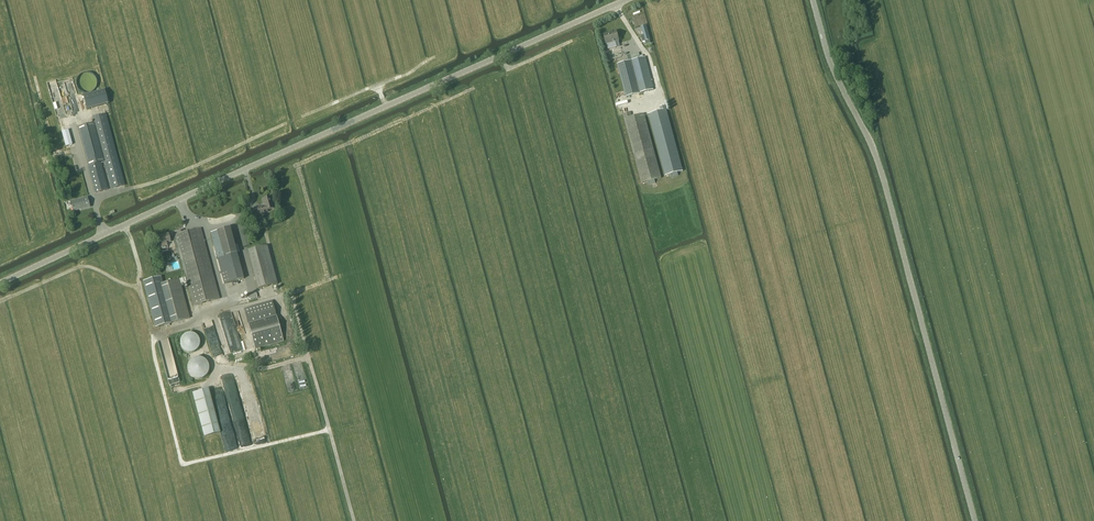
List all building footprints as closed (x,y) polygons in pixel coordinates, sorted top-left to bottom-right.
[(643,42),(650,39),(646,25),(640,27),(643,35),(641,36),(643,42)] [(604,34),(606,44),(614,42),(618,41),(619,41),(616,31),(604,34)] [(640,58),(640,56),(639,53),(627,56),(628,61),(640,58)] [(628,61),(617,64),(625,97),(654,89),(646,57),(640,58),(628,61)] [(105,91),(83,97),(87,110),(108,105),(105,91)] [(665,176),(671,175),(683,171),(665,105),(660,107),(661,110),(648,114),(665,176)] [(644,114),(632,117),(630,112),(623,114),(641,184),(661,178),(644,114)] [(105,162),(104,162),(105,167),(111,189),(125,186),(118,159),(106,114),(92,118),(93,123),(94,123),(105,162)] [(94,123),(93,123),(77,127),(88,167),(101,163),(104,162),(105,162),(94,123)] [(68,131),(61,133),(66,148),(73,146),(68,131)] [(101,163),(88,167),(95,194),(108,190),(101,163)] [(263,212),(274,209),(271,197),(262,200),(263,204),(262,206),(254,208),(256,216),(264,214),(263,212)] [(87,198),(71,202),(73,211),(90,207),(87,198)] [(176,241),(185,278),(187,283),(193,306),(220,299),(201,228),(175,235),(175,236),(169,237),(168,235),(157,238),(159,246),(161,251),(168,249),(167,247),(168,247),(167,245),(167,244),(171,243),(171,242),(176,241)] [(224,284),(244,279),(230,228),(211,233),(224,284)] [(267,246),(247,251),(258,289),(278,284),(267,246)] [(155,328),(171,324),(190,319),(181,284),(187,283),(185,278),(179,279),(163,283),(162,277),(159,278),(143,282),(155,328)] [(244,309),(255,350),(284,342),(272,301),(244,309)]
